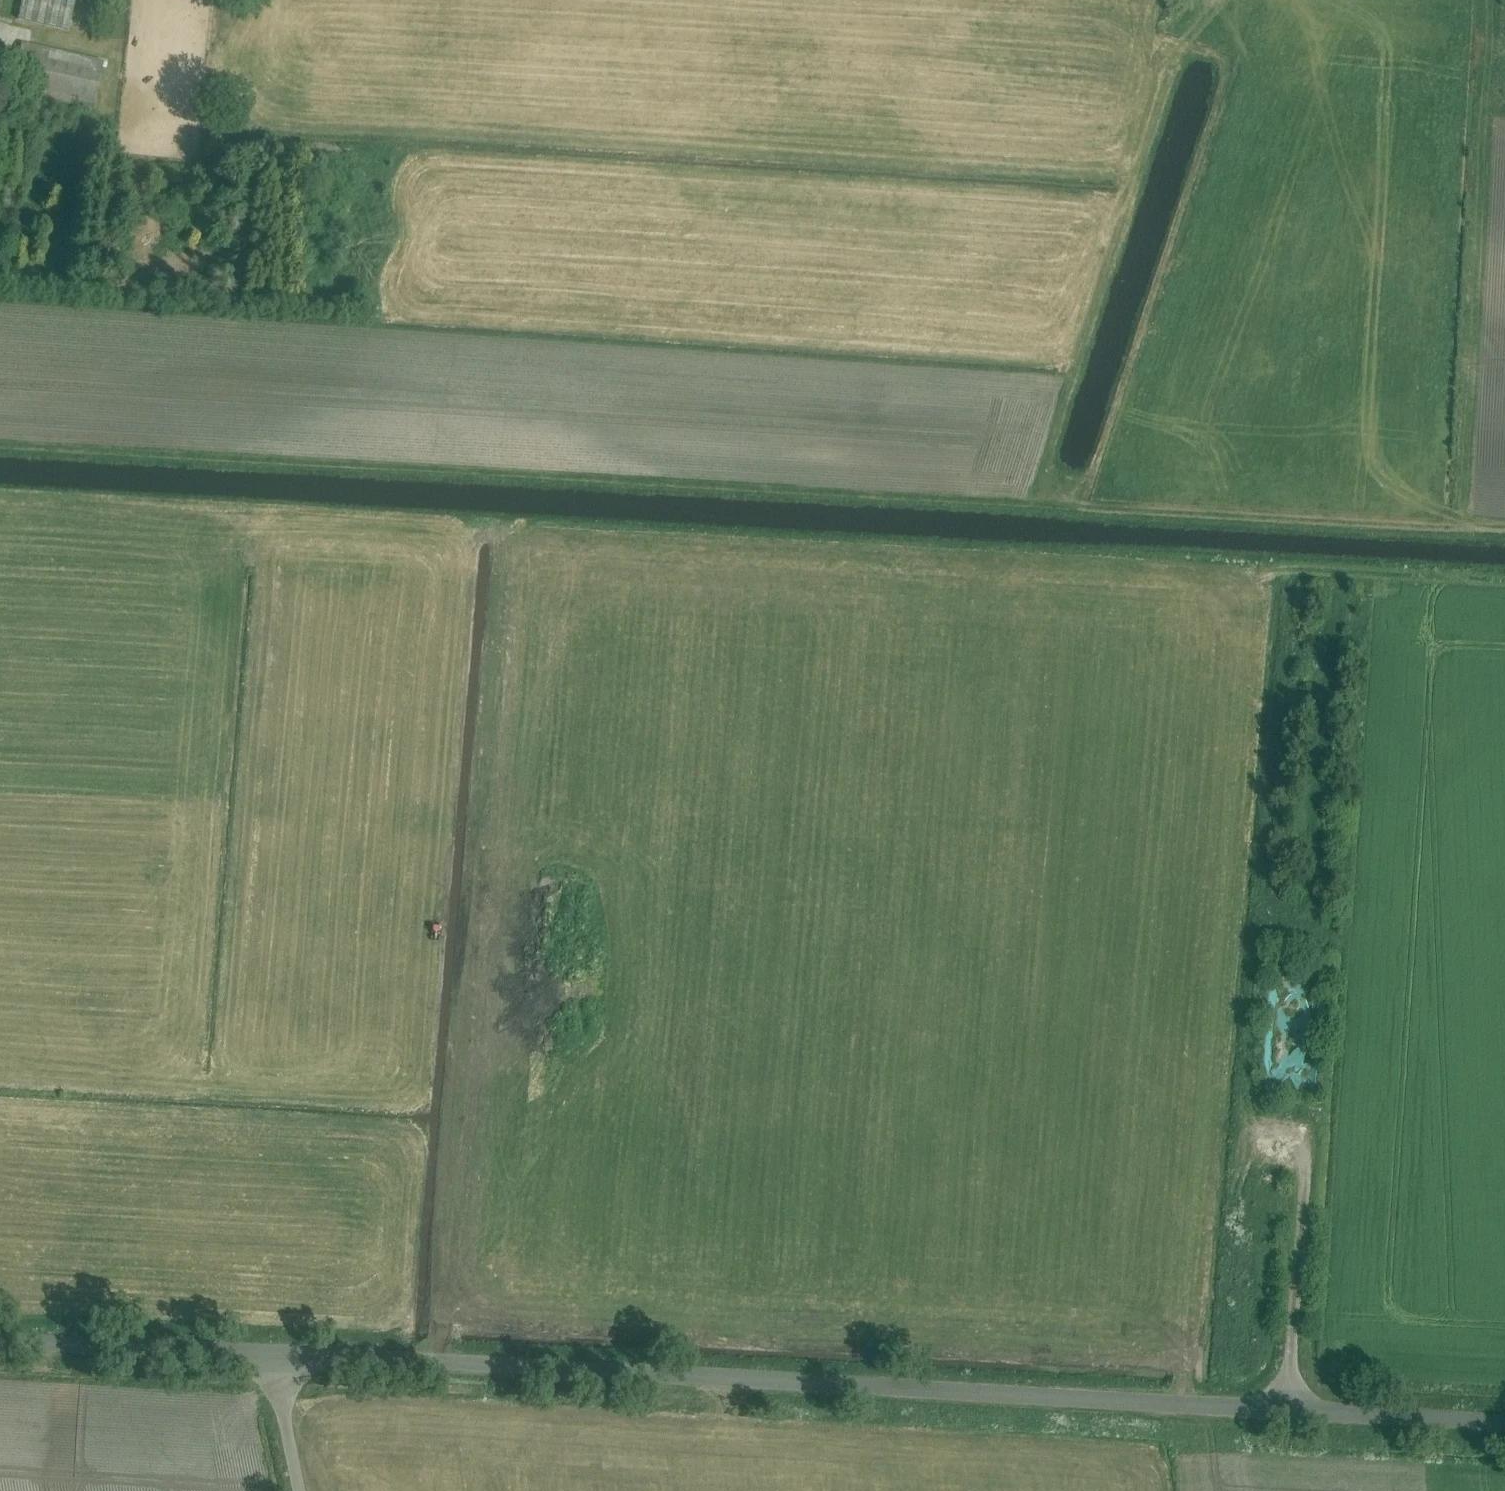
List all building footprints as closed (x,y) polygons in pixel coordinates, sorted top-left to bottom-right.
[(25,14),(67,15),(67,13),(51,12),(51,0),(26,0),(25,14)] [(103,63),(22,43),(10,90),(92,110),(103,63)]
